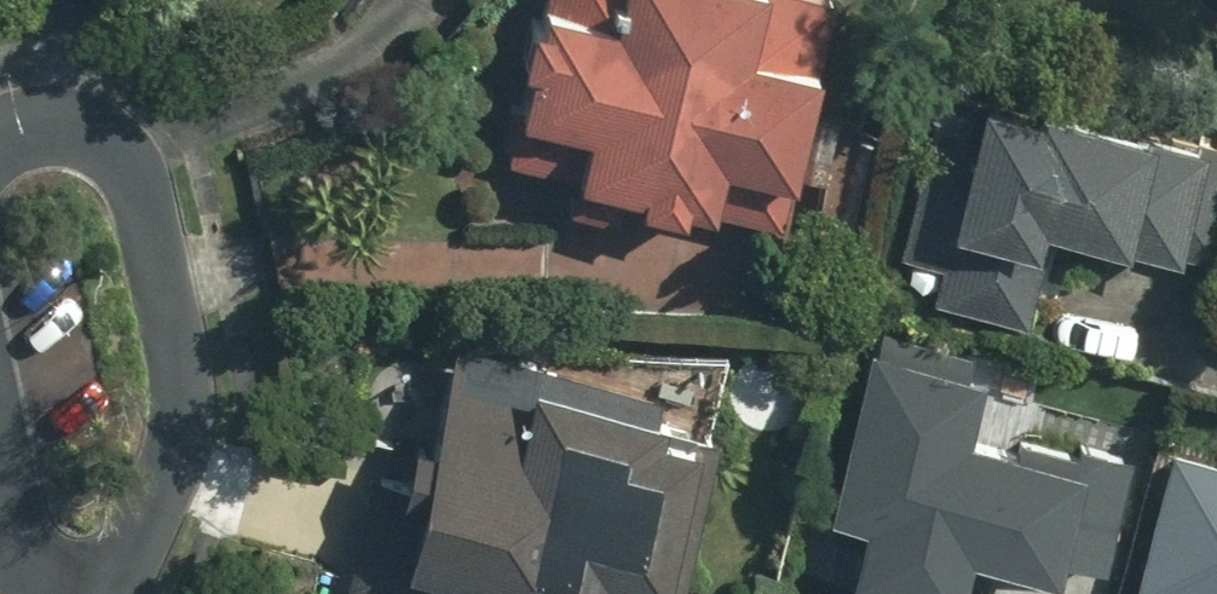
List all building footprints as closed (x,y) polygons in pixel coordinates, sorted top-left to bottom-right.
[(512,151),(785,217),(838,0),(549,0),(512,151)] [(991,91),(977,148),(934,138),(905,254),(950,265),(943,294),(1024,314),(1049,214),(1216,255),(1216,147),(991,91)] [(830,497),(875,509),(855,589),(876,593),(957,593),(971,540),(1055,561),(1060,538),(1107,549),(1128,463),(962,422),(979,352),(874,326),(830,497)] [(412,481),(379,474),(355,587),(390,593),(452,593),(456,575),(549,593),(603,593),(607,572),(691,589),(724,429),(462,375),(447,444),(421,438),(412,481)] [(1177,443),(1140,584),(1179,593),(1216,593),(1216,454),(1177,443)]
